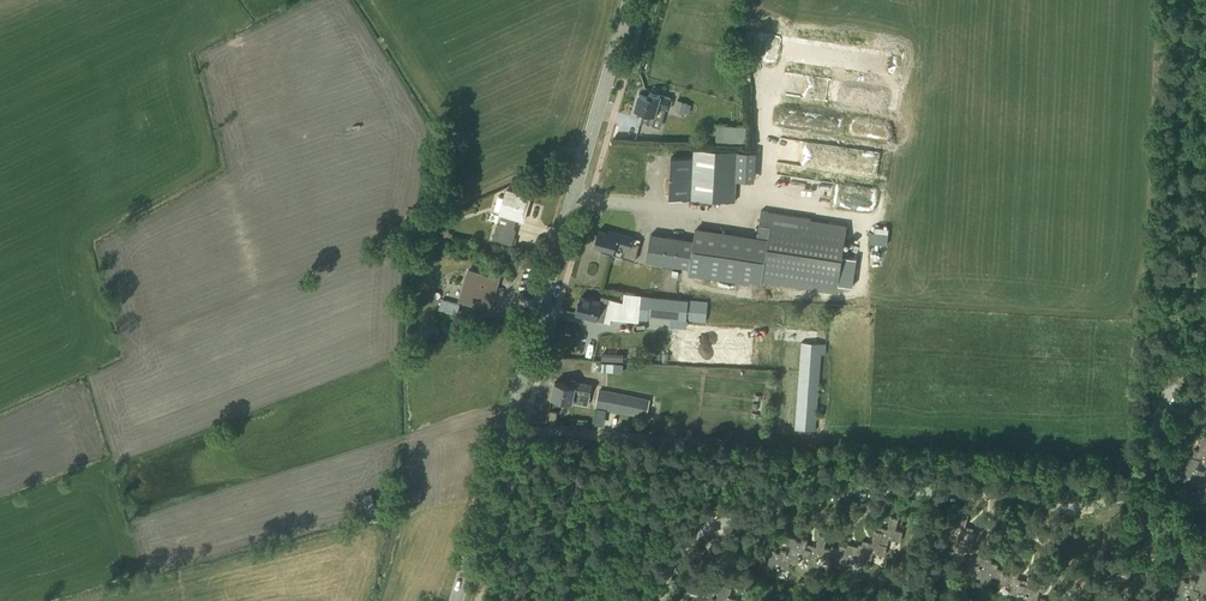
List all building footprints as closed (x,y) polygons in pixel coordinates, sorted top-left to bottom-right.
[(634,109),(642,111),(639,121),(659,127),(663,114),(665,107),(668,108),(671,97),(650,91),(649,96),(639,93),(634,109)] [(687,96),(680,94),(679,99),(676,99),(674,110),(687,114),(690,101),(686,101),(687,96)] [(746,126),(717,124),(716,142),(745,144),(746,126)] [(693,198),(714,199),(735,200),(737,164),(754,165),(754,150),(716,148),(693,147),(692,157),(671,156),(669,197),(693,198)] [(794,197),(872,208),(872,210),(876,211),(879,189),(872,188),(872,192),(812,184),(812,187),(796,184),(794,197)] [(502,213),(499,224),(496,223),(492,238),(512,244),(516,228),(514,228),(517,217),(523,219),(531,196),(505,188),(502,196),(498,194),(494,207),(498,208),(498,211),(502,213)] [(847,223),(760,210),(756,235),(695,226),(693,239),(651,233),(647,258),(690,265),(688,274),(750,284),(751,281),(762,283),(763,276),(837,288),(838,282),(853,285),(859,250),(843,248),(847,223)] [(872,225),(871,241),(887,241),(888,225),(872,225)] [(598,228),(593,247),(613,253),(616,244),(624,246),(621,256),(634,259),(639,241),(633,239),(634,235),(609,228),(608,231),(598,228)] [(871,259),(885,258),(885,242),(871,242),(871,259)] [(436,252),(426,254),(427,264),(437,262),(436,252)] [(467,268),(458,298),(489,307),(498,277),(467,268)] [(624,291),(623,301),(601,295),(600,301),(581,295),(578,304),(577,304),(575,310),(577,310),(576,312),(603,319),(609,321),(610,317),(638,320),(639,317),(647,318),(647,315),(686,318),(686,319),(706,321),(708,301),(624,291)] [(440,297),(437,308),(456,313),(460,303),(440,297)] [(826,346),(804,344),(794,430),(816,432),(826,346)] [(600,359),(600,369),(622,370),(622,360),(600,359)] [(551,396),(587,404),(591,383),(572,379),(570,384),(555,381),(551,396)] [(649,397),(600,388),(596,405),(606,407),(606,409),(645,417),(649,397)] [(1177,478),(1184,480),(1185,478),(1190,479),(1189,482),(1195,484),(1195,483),(1197,484),(1195,492),(1191,491),(1189,497),(1205,502),(1205,478),(1203,477),(1205,471),(1197,469),(1200,457),(1205,459),(1205,434),(1205,435),(1199,433),(1197,441),(1200,442),(1198,450),(1193,449),(1191,456),(1185,455),(1183,462),(1186,463),(1183,471),(1179,470),(1177,478)] [(947,531),(958,533),(954,550),(965,553),(963,560),(970,562),(969,565),(978,567),(976,576),(981,578),(980,581),(990,584),(992,576),(1000,578),(999,582),(1010,585),(1008,592),(1017,594),(1018,590),(1025,592),(1023,600),(1044,600),(1045,599),(1037,597),(1039,589),(1044,590),(1046,582),(1038,580),(1037,582),(1033,581),(1034,577),(1028,575),(1027,579),(1017,577),(1020,565),(1012,563),(1010,573),(1003,572),(1004,569),(997,567),(998,563),(991,561),(992,558),(981,555),(982,553),(979,552),(980,547),(971,545),(974,533),(972,532),(974,527),(965,525),(968,513),(960,511),(957,522),(950,520),(947,531)] [(764,563),(762,571),(777,574),(779,565),(788,568),(790,560),(798,563),(800,554),(808,556),(807,560),(815,562),(817,555),(828,558),(829,554),(837,556),(835,565),(845,567),(846,564),(851,565),(854,557),(863,559),(863,556),(871,558),(873,552),(884,555),(888,538),(900,541),(902,531),(895,529),(898,518),(890,516),(887,528),(878,525),(877,530),(874,529),(871,541),(862,539),(861,543),(858,542),(857,545),(847,542),(846,545),(839,543),(838,547),(831,545),(831,548),(824,546),(827,534),(819,532),(816,544),(806,542),(807,538),(801,536),(800,540),(796,539),(796,537),(788,535),(786,542),(790,543),(788,551),(786,551),(786,550),(780,548),(779,551),(774,550),(775,548),(767,546),(765,554),(769,555),(767,563),(764,563)] [(1188,595),(1197,597),(1198,590),(1205,592),(1205,568),(1205,566),(1197,564),(1195,572),(1200,573),(1198,581),(1195,580),(1195,579),(1189,578),(1188,581),(1183,580),(1184,578),(1176,576),(1175,584),(1178,584),(1176,593),(1173,592),(1171,600),(1173,600),(1186,600),(1188,595)] [(737,598),(729,596),(731,587),(717,582),(715,590),(718,590),(715,599),(711,598),(710,600),(737,600),(737,598)]
